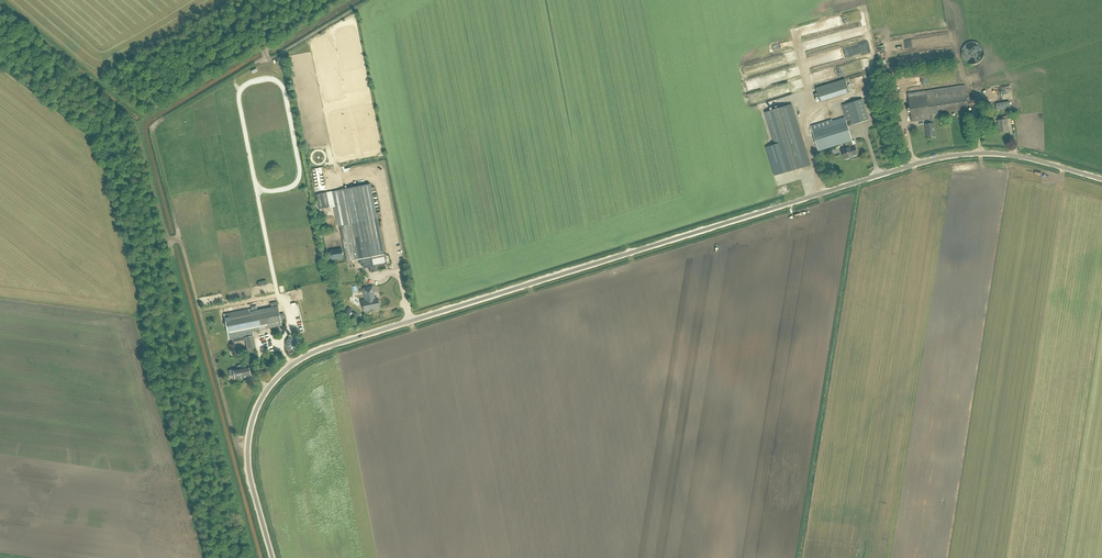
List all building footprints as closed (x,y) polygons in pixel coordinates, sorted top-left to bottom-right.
[(821,63),(838,60),(837,52),(820,56),(821,63)] [(816,82),(870,69),(868,59),(813,73),(816,82)] [(845,79),(816,88),(821,102),(849,93),(845,79)] [(968,109),(965,85),(907,93),(911,122),(927,119),(928,124),(925,124),(927,137),(936,136),(934,123),(933,123),(933,118),(934,118),(933,114),(968,109)] [(868,120),(862,99),(842,105),(847,120),(833,124),(831,120),(811,126),(812,131),(818,151),(845,142),(847,147),(845,148),(842,149),(845,159),(853,157),(853,156),(858,155),(856,145),(853,146),(851,141),(852,140),(848,126),(868,120)] [(791,104),(765,112),(775,145),(767,147),(775,175),(810,165),(791,104)] [(1012,119),(1011,110),(1006,111),(1007,116),(1001,116),(1001,120),(997,121),(999,132),(1008,131),(1006,119),(1012,119)] [(347,262),(359,259),(360,264),(371,262),(372,265),(369,266),(371,272),(377,271),(377,270),(386,268),(384,263),(385,262),(384,255),(384,254),(370,183),(331,191),(338,227),(340,226),(347,262)] [(319,209),(329,207),(326,192),(316,194),(319,209)] [(375,299),(372,287),(363,289),(366,300),(364,301),(365,306),(365,307),(365,309),(366,310),(366,311),(375,309),(376,309),(378,309),(378,308),(379,308),(379,307),(379,304),(378,304),(377,298),(375,299)] [(224,314),(229,340),(253,335),(253,333),(253,332),(282,326),(278,307),(249,313),(248,309),(224,314)] [(254,352),(251,336),(234,339),(235,342),(245,340),(247,350),(237,352),(237,355),(254,352)] [(247,367),(247,366),(244,367),(244,368),(234,370),(235,379),(250,375),(248,367),(247,367)]
